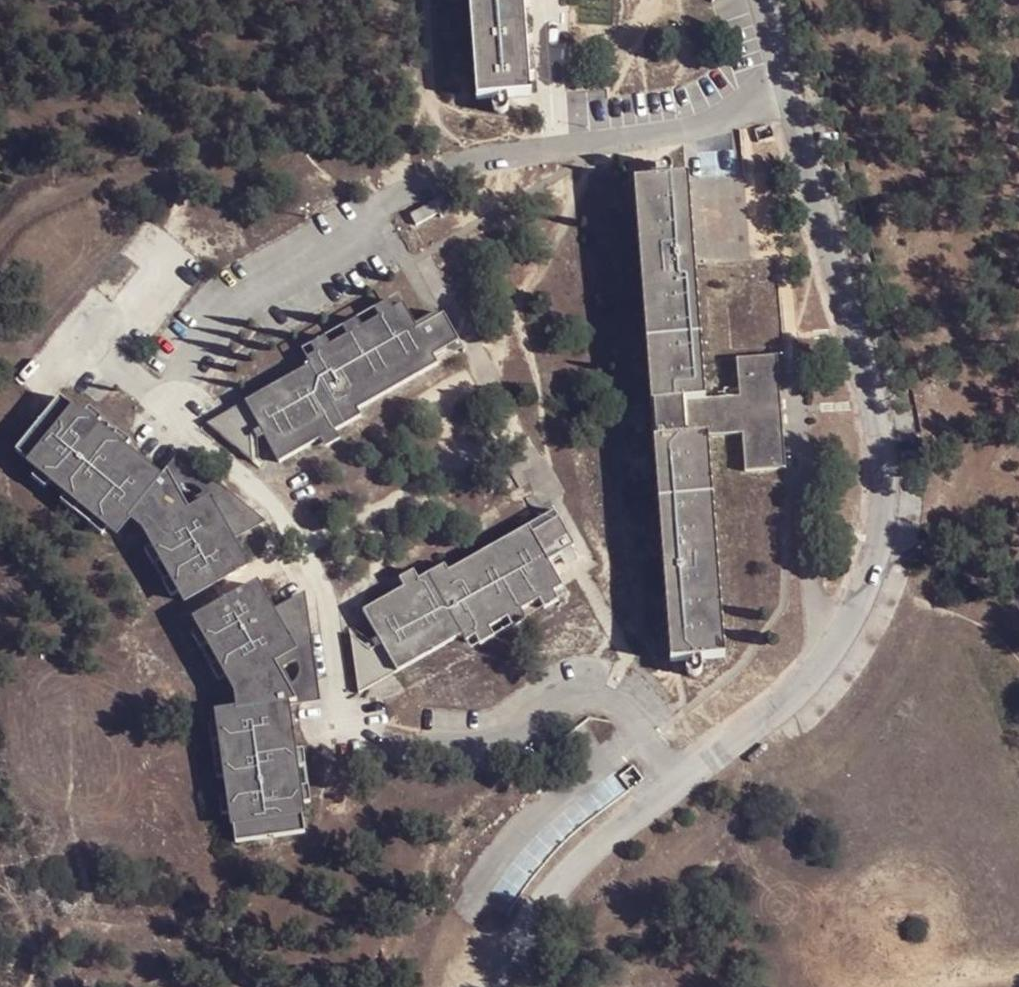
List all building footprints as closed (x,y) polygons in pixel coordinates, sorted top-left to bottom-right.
[(527,107),(520,0),(466,0),(474,110),(499,109),(527,107)] [(704,450),(740,448),(742,485),(783,482),(780,445),(778,424),(775,369),(733,372),(736,409),(700,412),(697,370),(689,263),(684,191),(658,193),(632,195),(667,673),(693,671),(720,669),(704,450)] [(448,195),(434,202),(443,219),(457,211),(448,195)] [(434,202),(410,215),(416,225),(439,213),(434,202)] [(462,340),(446,312),(419,328),(405,302),(394,308),(389,299),(374,308),(381,316),(363,325),(358,316),(342,326),(347,335),(331,344),(326,336),(311,343),(317,352),(306,359),(311,366),(207,425),(252,460),(252,442),(264,437),(279,463),(361,418),(358,410),(439,363),(435,355),(462,340)] [(84,415),(61,397),(16,453),(40,470),(31,479),(46,490),(52,482),(67,494),(61,502),(73,513),(80,504),(95,517),(88,526),(103,537),(111,529),(119,537),(133,519),(145,529),(155,546),(144,553),(154,566),(164,560),(174,580),(162,586),(171,597),(180,593),(187,604),(250,568),(236,544),(232,538),(260,524),(237,504),(213,498),(192,510),(184,496),(163,479),(127,449),(134,441),(120,431),(113,438),(98,425),(105,417),(91,408),(84,415)] [(183,451),(163,479),(184,496),(192,510),(213,498),(237,504),(260,524),(232,538),(236,544),(270,523),(225,486),(183,451)] [(575,547),(560,518),(532,533),(528,525),(449,572),(445,566),(418,579),(413,570),(397,580),(404,589),(362,612),(380,643),(369,650),(349,636),(358,696),(404,669),(461,636),(465,645),(475,638),(480,646),(494,638),(489,631),(507,622),(510,629),(528,618),(523,611),(539,602),(544,610),(558,601),(553,593),(565,588),(551,563),(575,547)] [(271,610),(256,584),(196,620),(201,631),(193,636),(201,650),(210,644),(220,662),(210,668),(218,683),(228,678),(238,695),(240,711),(216,715),(219,725),(207,727),(211,746),(222,744),(224,761),(212,763),(215,779),(227,778),(228,797),(218,799),(221,817),(231,814),(236,844),(307,833),(302,805),(312,803),(308,787),(299,790),(297,767),(306,767),(304,750),(295,752),(289,703),(286,676),(278,661),(302,648),(307,628),(302,598),(274,616),(271,610)] [(314,634),(308,588),(271,610),(274,616),(302,598),(307,628),(302,648),(278,661),(286,676),(289,703),(323,698),(314,634)]
